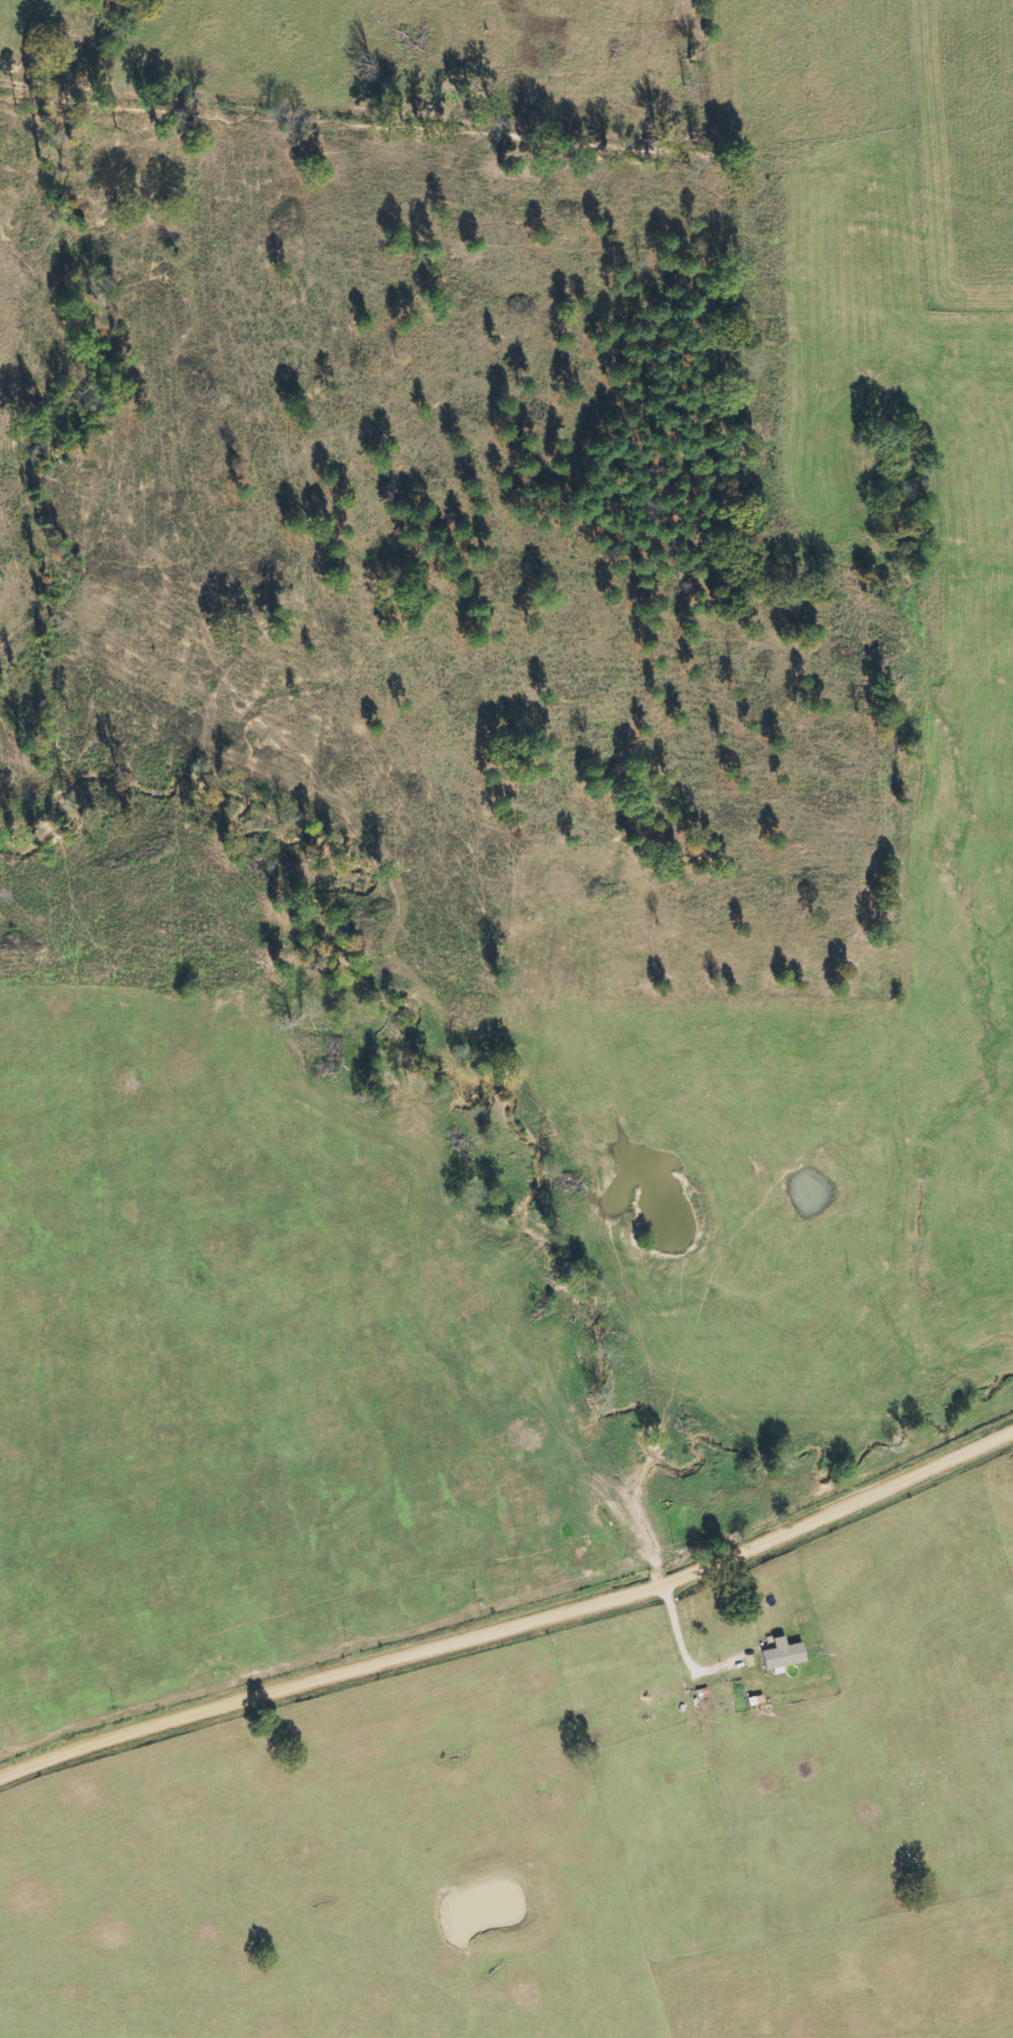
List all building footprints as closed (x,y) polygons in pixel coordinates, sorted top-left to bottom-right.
[(788,1646),(786,1637),(774,1639),(776,1649),(763,1652),(767,1670),(807,1662),(803,1643),(788,1646)]
